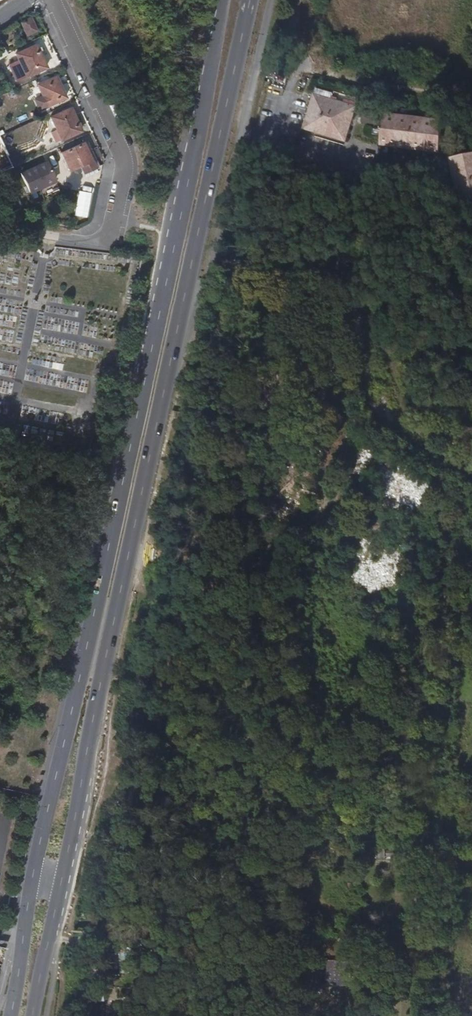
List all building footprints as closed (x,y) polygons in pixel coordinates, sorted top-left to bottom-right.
[(35,31),(29,19),(21,23),(26,35),(35,31)] [(16,83),(46,69),(35,46),(16,55),(18,62),(8,67),(16,83)] [(46,108),(65,99),(55,78),(36,86),(46,108)] [(357,100),(315,87),(302,129),(344,142),(357,100)] [(81,132),(70,109),(50,118),(60,141),(81,132)] [(440,117),(381,112),(378,148),(438,153),(440,117)] [(90,162),(93,160),(86,144),(82,145),(90,162)] [(78,167),(80,166),(90,162),(82,145),(61,155),(68,171),(78,167)] [(14,169),(23,164),(18,153),(9,157),(14,169)] [(446,160),(455,218),(471,216),(471,156),(446,160)] [(90,162),(80,166),(84,173),(97,167),(93,160),(90,162)] [(31,191),(53,182),(45,166),(24,176),(31,191)] [(97,167),(84,173),(86,176),(99,170),(97,167)] [(12,200),(3,179),(0,181),(0,205),(12,200)] [(85,199),(86,186),(77,186),(76,199),(85,199)] [(373,345),(364,348),(367,356),(376,353),(373,345)] [(435,618),(424,617),(424,627),(434,627),(435,618)] [(391,852),(383,852),(383,860),(391,860),(391,858),(398,858),(398,852),(391,853),(391,852)] [(337,853),(325,853),(324,854),(320,854),(320,861),(325,861),(325,862),(337,861),(337,853)]
